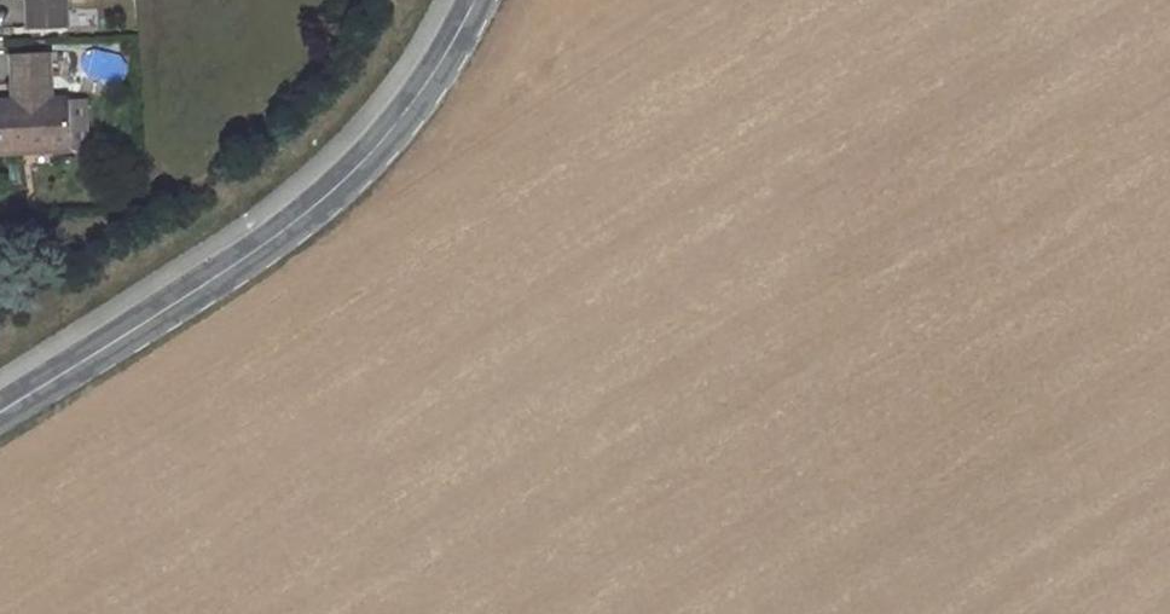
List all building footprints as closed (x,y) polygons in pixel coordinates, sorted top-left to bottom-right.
[(31,26),(67,25),(66,0),(29,0),(31,26)] [(0,102),(0,152),(70,149),(68,98),(50,98),(48,52),(12,54),(14,101),(0,102)] [(83,98),(68,98),(70,149),(86,148),(83,98)]
